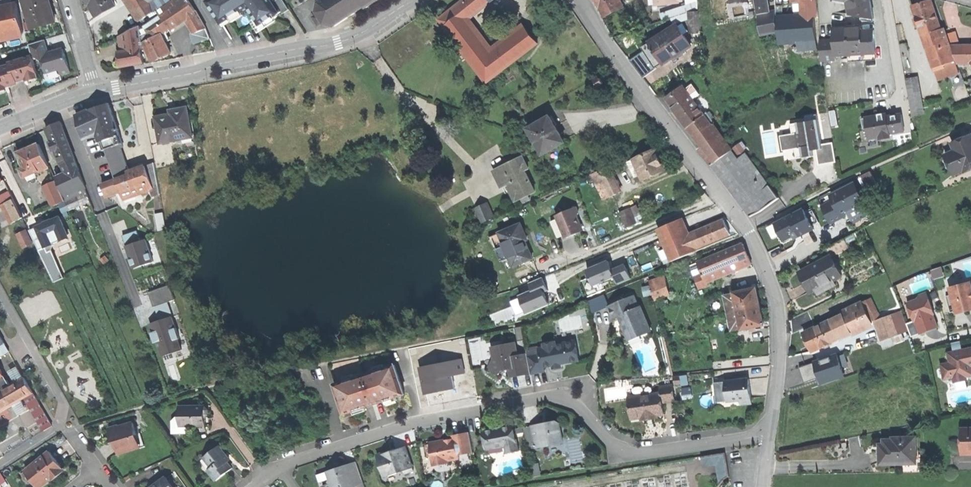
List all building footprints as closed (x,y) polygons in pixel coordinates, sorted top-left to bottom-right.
[(31,28),(55,21),(50,6),(49,0),(23,0),(31,28)] [(96,16),(115,6),(111,0),(87,0),(89,5),(96,16)] [(141,19),(156,9),(150,0),(129,0),(141,19)] [(156,9),(160,16),(184,0),(150,0),(156,9)] [(188,0),(184,0),(160,16),(169,29),(186,17),(196,11),(195,10),(194,10),(188,0)] [(207,1),(220,22),(236,12),(247,5),(245,2),(244,0),(209,0),(207,1)] [(245,2),(247,5),(259,25),(280,11),(273,0),(249,0),(245,2)] [(273,0),(280,11),(282,13),(289,9),(283,0),(274,0),(273,0)] [(319,1),(318,2),(316,11),(324,23),(334,25),(364,6),(365,8),(377,0),(318,0),(319,1)] [(456,5),(462,13),(478,1),(477,0),(462,0),(456,5)] [(462,13),(467,19),(490,0),(478,0),(478,1),(462,13)] [(604,16),(623,7),(620,0),(597,0),(604,16)] [(747,0),(739,1),(743,20),(751,19),(755,18),(752,0),(747,0)] [(806,1),(803,1),(804,15),(816,15),(816,0),(806,0),(806,1)] [(849,1),(851,14),(874,18),(871,0),(842,0),(849,1)] [(913,6),(922,35),(940,30),(940,29),(930,0),(929,0),(922,2),(913,6)] [(659,14),(662,21),(698,9),(696,2),(659,14)] [(22,32),(16,4),(0,7),(0,37),(22,32)] [(438,19),(444,27),(462,13),(456,5),(438,19)] [(205,28),(196,11),(186,17),(194,32),(205,28)] [(444,27),(470,60),(488,46),(467,19),(462,13),(444,27)] [(698,13),(690,13),(691,31),(699,31),(698,13)] [(761,18),(758,18),(761,35),(777,32),(774,15),(761,18)] [(164,32),(169,29),(160,16),(145,26),(148,31),(154,39),(164,32)] [(814,17),(777,20),(779,43),(798,42),(816,40),(814,17)] [(126,33),(127,40),(141,37),(140,25),(126,33)] [(661,61),(663,64),(690,46),(676,25),(658,37),(661,41),(652,46),(661,61)] [(819,40),(821,59),(835,58),(835,55),(848,54),(848,59),(876,57),(874,29),(862,30),(862,27),(853,28),(847,28),(847,26),(833,27),(834,39),(819,40)] [(526,27),(515,36),(526,51),(537,42),(526,27)] [(205,28),(194,32),(191,33),(195,44),(209,38),(205,28)] [(944,28),(940,29),(940,30),(922,35),(926,47),(948,40),(944,28)] [(946,32),(949,40),(956,38),(953,30),(946,32)] [(168,40),(164,32),(154,39),(148,31),(148,32),(141,36),(143,42),(153,61),(163,56),(170,52),(165,41),(168,40)] [(119,36),(120,52),(124,51),(122,41),(127,40),(126,33),(119,36)] [(515,36),(494,53),(496,56),(505,67),(526,51),(515,36)] [(122,41),(124,51),(140,48),(143,48),(141,37),(127,40),(122,41)] [(649,43),(652,46),(661,41),(658,37),(649,43)] [(817,49),(816,40),(798,42),(799,50),(817,49)] [(952,54),(948,40),(926,47),(929,54),(931,61),(952,54)] [(29,45),(32,56),(33,58),(41,56),(46,72),(59,69),(60,74),(69,72),(65,59),(63,49),(48,54),(44,41),(29,45)] [(952,45),(957,62),(970,62),(970,63),(970,45),(952,45)] [(470,60),(478,70),(496,56),(494,53),(488,46),(470,60)] [(654,65),(661,61),(652,46),(645,51),(649,58),(654,65)] [(119,59),(120,66),(143,62),(140,48),(124,51),(120,52),(118,52),(119,59)] [(955,60),(952,54),(931,61),(933,68),(955,60)] [(11,65),(15,80),(26,77),(27,81),(38,77),(33,58),(32,56),(9,63),(10,65),(11,65)] [(478,70),(487,82),(505,67),(496,56),(478,70)] [(959,73),(955,60),(933,68),(937,80),(959,73)] [(0,68),(0,91),(6,89),(4,86),(16,82),(15,80),(11,65),(10,65),(0,68)] [(921,75),(909,77),(916,114),(928,111),(921,75)] [(596,81),(599,86),(605,83),(602,77),(596,81)] [(683,87),(666,99),(675,111),(678,115),(687,127),(703,115),(683,87)] [(116,135),(119,143),(119,144),(122,143),(109,103),(97,107),(90,108),(74,115),(71,116),(80,141),(97,134),(103,150),(107,149),(106,147),(103,140),(116,135)] [(160,142),(192,137),(187,107),(175,109),(175,112),(167,114),(156,116),(160,142)] [(840,109),(832,110),(833,124),(840,124),(840,109)] [(706,113),(703,115),(687,127),(694,137),(713,124),(714,123),(706,113)] [(885,114),(861,118),(863,128),(866,128),(868,138),(878,136),(879,139),(890,137),(889,133),(904,130),(901,114),(886,116),(885,114)] [(528,128),(542,154),(564,142),(557,129),(549,116),(528,128)] [(795,149),(797,159),(813,156),(812,151),(816,151),(822,150),(822,145),(817,116),(806,117),(807,123),(791,125),(793,135),(795,149)] [(61,163),(74,158),(60,122),(53,124),(46,127),(60,163),(61,163)] [(732,150),(713,124),(694,137),(701,146),(697,149),(750,219),(779,198),(746,153),(738,159),(731,151),(732,150)] [(949,142),(952,150),(944,153),(953,173),(970,166),(970,137),(970,133),(949,142)] [(106,147),(119,143),(116,135),(103,140),(106,147)] [(782,151),(795,149),(793,135),(780,137),(782,151)] [(19,163),(24,177),(27,175),(32,173),(35,172),(50,165),(40,143),(32,146),(27,148),(24,147),(21,148),(20,151),(18,152),(20,158),(18,159),(19,163)] [(128,166),(119,144),(119,143),(106,147),(107,149),(118,178),(130,174),(128,166)] [(833,143),(822,145),(822,150),(816,151),(819,166),(837,163),(833,143)] [(640,174),(643,179),(663,170),(659,160),(654,150),(636,158),(634,159),(640,174)] [(610,170),(628,162),(634,159),(636,158),(634,154),(608,166),(610,170)] [(493,170),(501,187),(512,181),(520,198),(523,197),(530,194),(535,191),(524,170),(528,168),(523,156),(507,164),(493,170)] [(78,170),(74,158),(61,163),(66,175),(78,170)] [(635,176),(640,174),(634,159),(628,162),(635,176)] [(154,162),(144,164),(153,187),(158,186),(154,162)] [(144,164),(128,166),(130,174),(137,189),(153,187),(144,164)] [(620,192),(610,170),(608,166),(593,173),(595,177),(605,199),(620,192)] [(56,179),(61,191),(83,182),(78,170),(66,175),(56,179)] [(862,175),(867,186),(877,182),(871,170),(862,175)] [(137,189),(130,174),(118,178),(117,179),(121,190),(124,198),(139,193),(137,189)] [(52,205),(65,200),(61,191),(56,179),(43,184),(52,205)] [(102,184),(106,196),(121,190),(117,179),(102,184)] [(75,196),(87,191),(83,182),(61,191),(65,200),(75,196)] [(822,207),(830,223),(843,216),(842,214),(864,203),(859,194),(857,195),(852,185),(831,195),(835,201),(822,207)] [(0,195),(0,204),(1,204),(13,198),(9,190),(0,195)] [(79,205),(90,200),(87,191),(75,196),(79,205)] [(22,217),(13,198),(1,204),(11,222),(22,217)] [(486,203),(476,208),(482,222),(492,217),(486,203)] [(636,206),(629,209),(632,218),(640,215),(636,206)] [(568,211),(558,216),(559,219),(566,235),(568,238),(585,230),(579,216),(580,213),(577,207),(568,211)] [(629,209),(619,213),(626,227),(635,223),(632,218),(629,209)] [(803,209),(775,223),(780,232),(784,240),(794,235),(799,233),(802,234),(813,229),(812,225),(806,214),(803,209)] [(813,210),(806,214),(812,225),(819,221),(813,210)] [(163,212),(155,214),(158,230),(167,229),(163,212)] [(690,215),(678,219),(681,226),(693,222),(690,215)] [(45,226),(31,232),(39,250),(46,247),(45,245),(67,235),(61,219),(45,226)] [(560,238),(566,235),(559,219),(552,222),(560,238)] [(657,228),(671,263),(693,254),(691,250),(685,236),(681,226),(678,219),(657,228)] [(723,220),(696,231),(702,245),(729,234),(726,227),(723,220)] [(521,224),(499,233),(506,250),(513,266),(532,258),(525,241),(527,239),(524,232),(521,224)] [(134,268),(153,261),(146,239),(140,241),(137,230),(123,235),(129,253),(134,268)] [(696,231),(685,236),(691,250),(702,245),(696,231)] [(498,253),(506,250),(499,233),(488,237),(489,240),(492,239),(498,253)] [(711,257),(719,276),(750,263),(742,244),(711,257)] [(706,281),(719,276),(711,257),(698,263),(702,272),(706,281)] [(831,257),(802,272),(807,282),(813,291),(815,290),(818,294),(837,284),(835,280),(842,277),(831,257)] [(610,260),(588,268),(595,287),(617,278),(614,270),(610,260)] [(632,263),(614,270),(617,278),(619,283),(637,276),(632,263)] [(707,284),(706,281),(702,272),(694,276),(699,288),(707,284)] [(664,276),(649,282),(652,293),(667,287),(664,276)] [(548,290),(543,277),(529,283),(532,290),(519,295),(527,314),(549,304),(548,304),(545,298),(546,297),(544,292),(548,290)] [(958,312),(970,309),(970,282),(952,287),(954,294),(958,310),(958,312)] [(154,306),(175,299),(170,285),(149,292),(154,306)] [(669,294),(667,287),(652,293),(653,298),(669,294)] [(734,293),(737,310),(759,306),(757,297),(755,288),(747,289),(741,291),(733,292),(734,293)] [(936,322),(934,314),(935,314),(927,292),(920,294),(918,298),(907,302),(914,321),(916,320),(920,334),(938,327),(936,322)] [(724,295),(727,312),(737,310),(734,293),(724,295)] [(953,311),(958,310),(954,294),(948,295),(953,311)] [(618,301),(607,306),(612,319),(620,316),(623,321),(620,322),(623,328),(625,334),(635,330),(638,337),(650,331),(640,306),(638,307),(633,295),(624,299),(620,297),(618,301)] [(871,298),(854,306),(864,328),(873,323),(873,321),(880,318),(871,298)] [(741,328),(741,329),(749,327),(755,326),(763,324),(760,314),(759,306),(737,310),(741,328)] [(842,312),(844,316),(852,333),(864,328),(854,306),(842,312)] [(731,330),(741,328),(737,310),(727,312),(731,330)] [(900,312),(880,318),(873,321),(873,323),(876,332),(880,341),(890,337),(907,331),(900,312)] [(844,316),(831,321),(840,339),(852,333),(844,316)] [(172,317),(154,323),(157,331),(153,332),(152,333),(154,338),(155,342),(158,341),(162,356),(182,350),(178,339),(180,338),(176,327),(176,328),(172,317)] [(920,334),(916,320),(914,321),(907,323),(911,336),(920,334)] [(805,334),(813,351),(840,339),(831,321),(805,334)] [(628,341),(638,337),(635,330),(625,334),(628,341)] [(893,343),(890,337),(880,341),(882,348),(893,343)] [(541,353),(528,355),(531,373),(545,371),(544,367),(548,366),(553,365),(553,369),(562,367),(561,364),(570,362),(569,360),(579,358),(576,340),(565,342),(565,344),(556,345),(556,342),(544,344),(545,348),(540,348),(541,353)] [(4,342),(0,344),(0,356),(8,351),(4,342)] [(511,377),(531,373),(527,354),(518,355),(516,342),(503,345),(503,348),(500,348),(504,367),(509,366),(509,368),(511,377)] [(527,349),(528,355),(541,353),(540,348),(539,349),(538,347),(527,349)] [(502,370),(504,367),(500,348),(493,350),(494,359),(488,367),(499,374),(502,370)] [(970,365),(970,348),(950,353),(952,363),(943,364),(945,377),(964,374),(964,375),(970,374),(970,365)] [(334,384),(343,413),(371,404),(370,403),(373,402),(376,401),(377,402),(404,393),(394,364),(334,384)] [(791,374),(797,390),(813,385),(807,368),(791,374)] [(0,391),(0,411),(24,397),(33,392),(24,377),(10,385),(0,391)] [(10,385),(6,379),(0,377),(0,391),(10,385)] [(748,378),(724,381),(726,401),(739,399),(740,404),(751,403),(749,390),(748,378)] [(720,407),(740,404),(739,399),(726,401),(724,381),(714,382),(716,401),(720,407)] [(659,387),(660,393),(661,402),(674,400),(671,385),(659,387)] [(688,388),(681,389),(682,399),(689,398),(688,388)] [(51,426),(33,392),(24,397),(43,430),(51,426)] [(660,393),(630,397),(633,418),(647,416),(663,414),(661,402),(660,393)] [(179,406),(180,426),(205,425),(205,420),(205,416),(208,412),(208,409),(205,406),(194,406),(194,405),(179,406)] [(540,423),(530,425),(534,447),(562,442),(558,422),(554,420),(547,422),(548,423),(545,424),(542,425),(540,423)] [(118,454),(137,448),(133,436),(137,434),(133,422),(119,426),(119,425),(108,428),(111,438),(114,437),(115,441),(114,441),(116,446),(118,454)] [(496,428),(482,431),(486,449),(506,444),(508,452),(518,450),(513,424),(496,428)] [(970,454),(970,428),(966,428),(966,436),(962,436),(963,454),(970,454)] [(429,444),(424,445),(426,456),(432,455),(433,465),(447,462),(447,460),(458,458),(457,455),(472,452),(468,432),(450,435),(451,441),(448,441),(445,442),(442,440),(429,443),(429,444)] [(880,458),(880,465),(914,464),(914,451),(916,451),(916,437),(893,437),(893,441),(884,441),(884,444),(884,451),(880,451),(880,458)] [(219,445),(204,456),(211,467),(219,477),(225,472),(232,467),(227,461),(228,460),(224,454),(225,453),(219,445)] [(376,454),(383,476),(402,470),(404,473),(413,470),(405,446),(395,449),(395,450),(392,451),(388,452),(388,450),(376,454)] [(36,461),(36,464),(29,470),(33,476),(31,478),(32,479),(35,483),(39,486),(47,481),(51,478),(53,476),(54,471),(61,466),(49,450),(36,461)] [(723,453),(700,456),(702,466),(715,464),(716,470),(726,468),(723,453)] [(204,472),(208,469),(211,467),(204,456),(197,462),(204,472)] [(35,483),(32,479),(31,478),(33,476),(29,470),(36,464),(36,461),(25,469),(24,477),(28,482),(35,483)] [(327,471),(330,479),(327,483),(332,486),(334,485),(335,486),(354,486),(363,483),(355,461),(346,464),(347,466),(343,467),(339,468),(339,467),(327,471)] [(63,467),(61,466),(54,471),(53,476),(51,478),(54,477),(62,471),(63,467)] [(215,480),(219,477),(211,467),(208,469),(215,480)] [(727,477),(726,468),(716,470),(718,484),(722,480),(724,479),(727,477)] [(0,474),(0,485),(8,480),(4,472),(0,474)] [(165,475),(149,486),(173,486),(165,475)]
